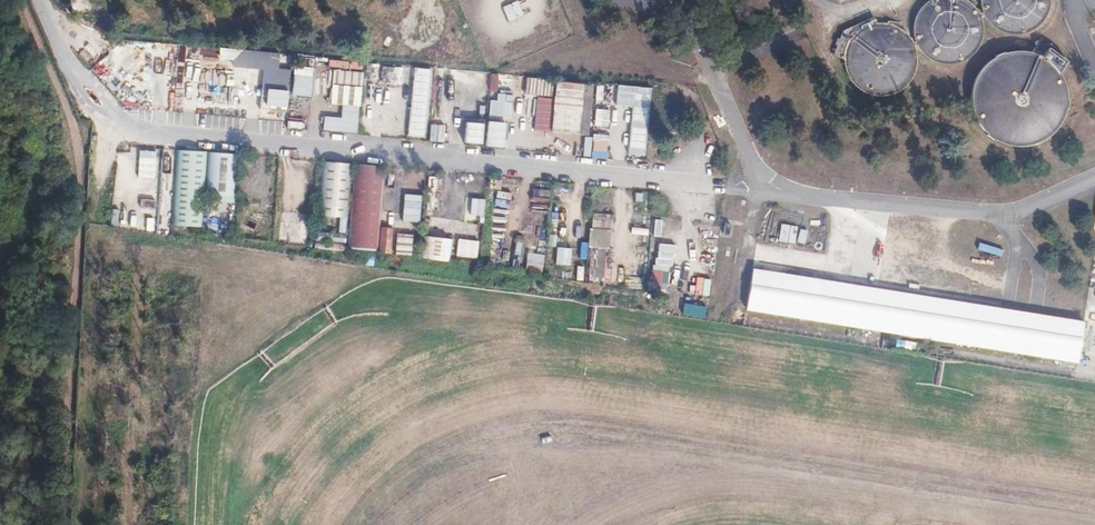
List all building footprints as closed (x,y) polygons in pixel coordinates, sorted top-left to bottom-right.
[(508,21),(523,15),(518,0),(502,6),(508,21)] [(909,23),(910,34),(914,44),(921,53),(930,59),(940,62),(951,61),(962,57),(970,50),(976,41),(979,31),(979,20),(975,10),(968,1),(966,0),(922,0),(918,3),(912,12),(909,23)] [(977,2),(980,13),(986,21),(995,28),(1006,31),(1016,31),(1027,28),(1036,22),(1042,13),(1046,2),(1046,0),(977,0),(977,2)] [(845,44),(842,55),(844,66),(848,76),(856,84),(865,89),(876,91),(887,90),(897,86),(905,78),(910,69),(912,58),(911,47),(906,37),(899,29),(889,24),(879,22),(868,23),(858,28),(850,35),(845,44)] [(984,57),(973,67),(965,80),(962,95),(963,111),(969,125),(979,136),(993,144),(1008,147),(1023,145),(1037,139),(1048,129),(1056,116),(1059,101),(1058,86),(1051,72),(1049,70),(1059,58),(1032,39),(1023,52),(1013,50),(998,51),(984,57)] [(278,69),(279,53),(220,47),(219,58),(232,59),(231,66),(262,69),(261,86),(267,86),(265,105),(287,107),(289,94),(309,96),(312,67),(292,65),(292,70),(278,69)] [(329,59),(328,65),(342,68),(343,62),(329,59)] [(382,66),(381,81),(400,82),(401,67),(382,66)] [(424,137),(431,68),(414,67),(407,135),(424,137)] [(323,115),(322,130),(357,133),(362,71),(332,69),(330,103),(342,104),(341,117),(323,115)] [(491,87),(507,88),(508,75),(491,74),(491,87)] [(526,94),(547,95),(548,78),(526,78),(526,94)] [(536,96),(534,130),(589,133),(592,84),(554,81),(552,97),(536,96)] [(631,106),(629,154),(647,155),(651,86),(617,85),(616,105),(631,106)] [(226,103),(225,89),(213,89),(213,91),(199,91),(199,103),(226,103)] [(496,93),(496,100),(489,99),(488,118),(511,119),(512,94),(496,93)] [(607,126),(608,109),(595,108),(594,125),(607,126)] [(300,133),(305,119),(290,114),(285,128),(300,133)] [(465,120),(463,144),(504,146),(506,123),(465,120)] [(429,141),(443,142),(444,124),(430,124),(429,141)] [(609,135),(584,135),(583,157),(608,157),(609,135)] [(137,178),(155,179),(156,150),(139,150),(137,178)] [(177,150),(175,226),(203,226),(205,150),(177,150)] [(205,201),(234,202),(235,153),(207,152),(205,201)] [(350,160),(322,156),(319,186),(347,190),(350,160)] [(383,165),(355,162),(353,191),(381,195),(383,165)] [(267,191),(274,192),(276,175),(269,174),(267,191)] [(405,181),(405,188),(421,189),(421,182),(405,181)] [(347,190),(319,186),(317,212),(345,214),(347,190)] [(381,195),(353,191),(349,247),(391,250),(392,228),(379,227),(381,195)] [(497,191),(494,205),(508,208),(511,194),(497,191)] [(420,222),(421,194),(404,193),(402,221),(420,222)] [(469,215),(483,217),(485,199),(471,198),(469,215)] [(781,223),(779,241),(795,243),(797,225),(781,223)] [(631,226),(630,234),(648,236),(649,228),(631,226)] [(800,228),(797,243),(804,244),(807,230),(800,228)] [(344,231),(316,229),(315,244),(343,247),(344,231)] [(412,234),(398,233),(397,251),(411,252),(412,234)] [(449,237),(423,235),(422,254),(448,255),(449,237)] [(476,258),(479,241),(458,237),(455,255),(476,258)] [(655,243),(653,284),(663,285),(665,265),(673,266),(674,244),(655,243)] [(757,276),(750,314),(1077,363),(1082,324),(757,276)] [(694,293),(708,295),(710,278),(696,277),(694,293)]
